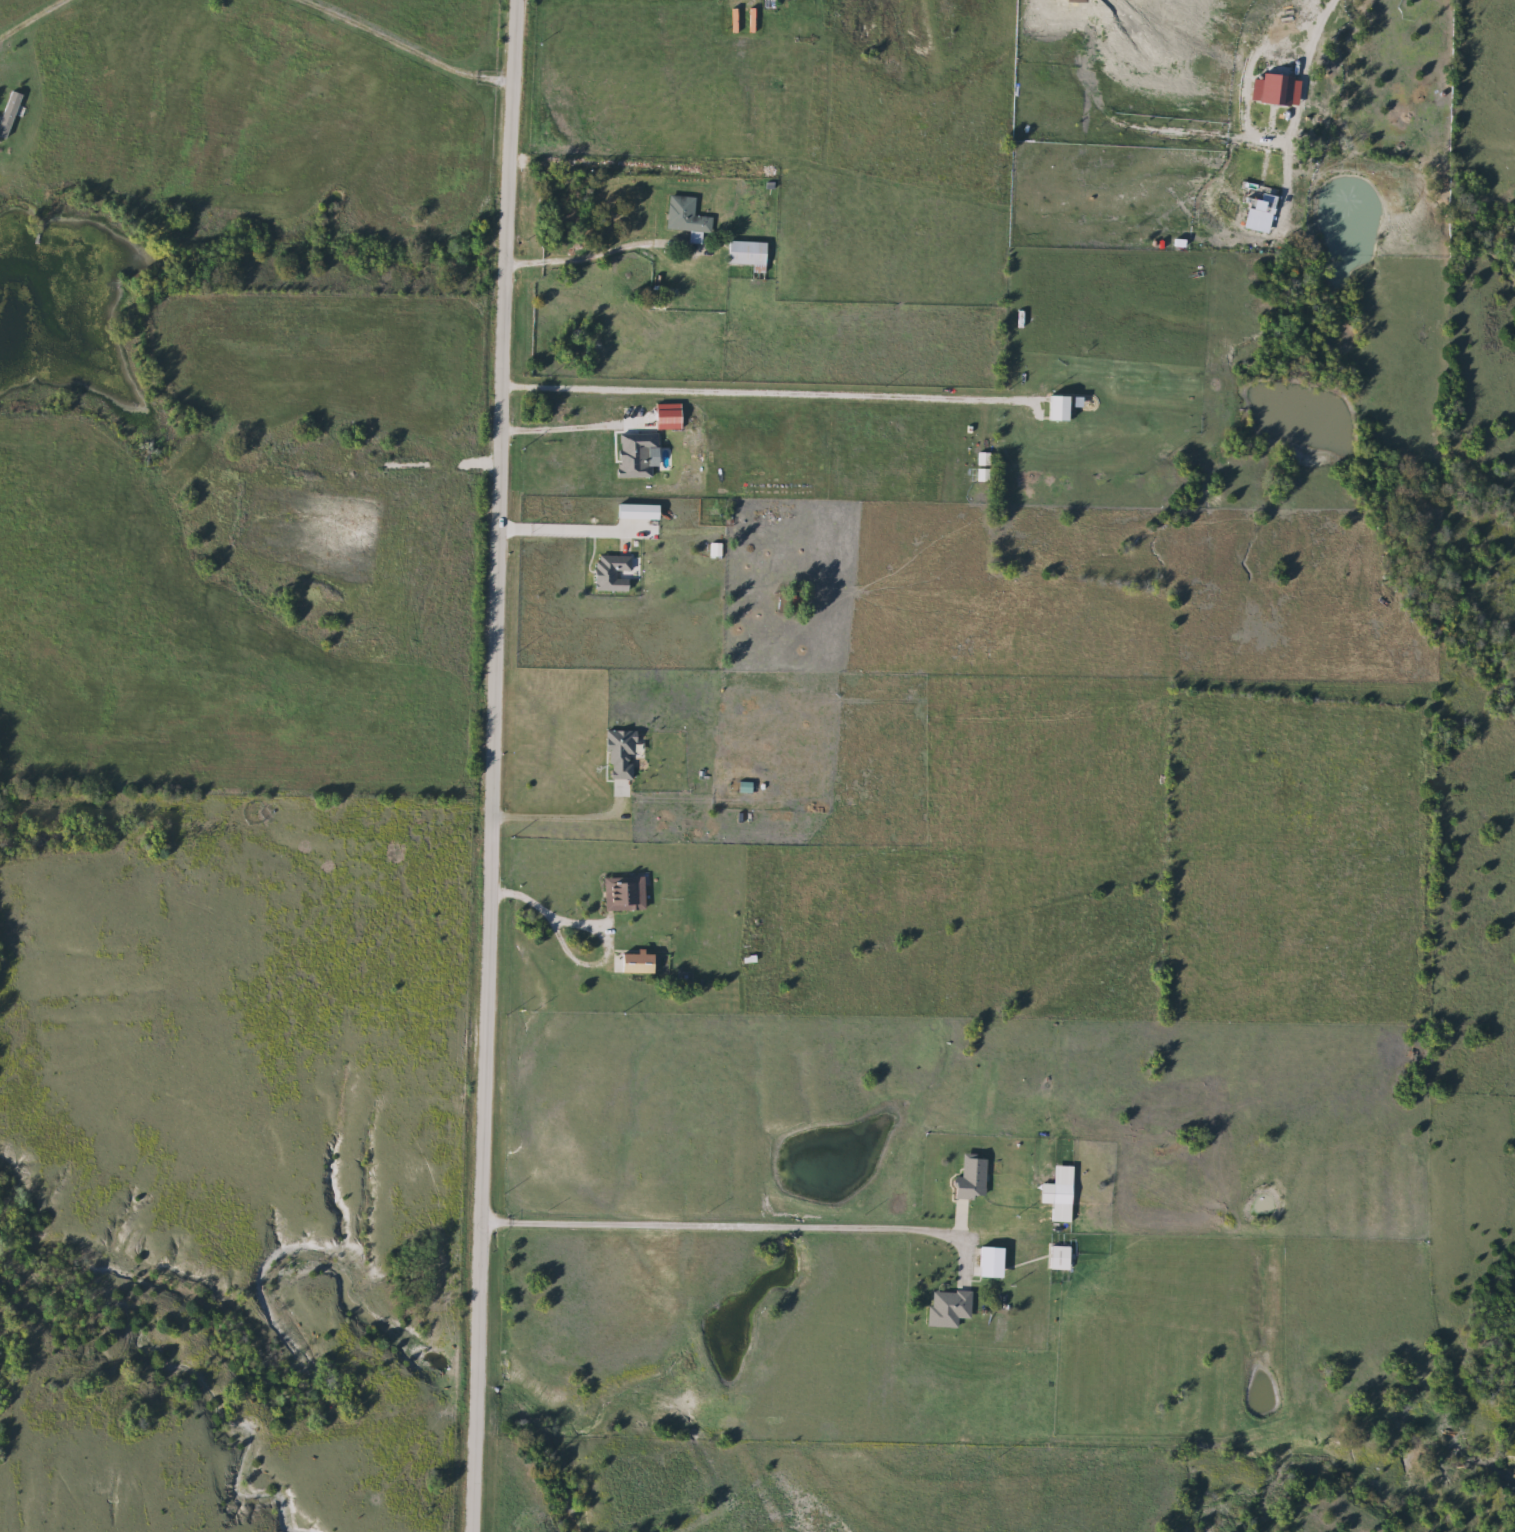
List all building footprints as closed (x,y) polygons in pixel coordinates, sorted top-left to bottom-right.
[(23,97),(0,139),(0,112),(11,91),(23,97)] [(710,233),(699,232),(699,242),(687,242),(688,230),(664,229),(667,195),(693,197),(692,216),(711,217),(710,233)] [(751,265),(725,264),(725,241),(763,242),(762,272),(751,271),(751,265)] [(1045,423),(1045,396),(1065,396),(1065,423),(1045,423)] [(626,592),(591,593),(591,557),(629,557),(629,573),(616,573),(616,579),(625,579),(626,592)] [(787,606),(787,596),(797,596),(797,606),(787,606)] [(600,877),(642,877),(642,911),(600,911),(600,877)] [(616,974),(616,954),(648,954),(648,974),(616,974)] [(750,967),(739,967),(739,958),(749,958),(750,967)] [(950,1179),(959,1179),(959,1155),(983,1155),(983,1199),(950,1199),(950,1179)] [(1050,1223),(1051,1166),(1069,1167),(1069,1223),(1050,1223)] [(1066,1270),(1047,1270),(1047,1245),(1066,1245),(1066,1270)] [(998,1247),(998,1278),(974,1278),(974,1247),(998,1247)] [(926,1327),(927,1291),(969,1292),(968,1318),(955,1318),(955,1328),(926,1327)]
